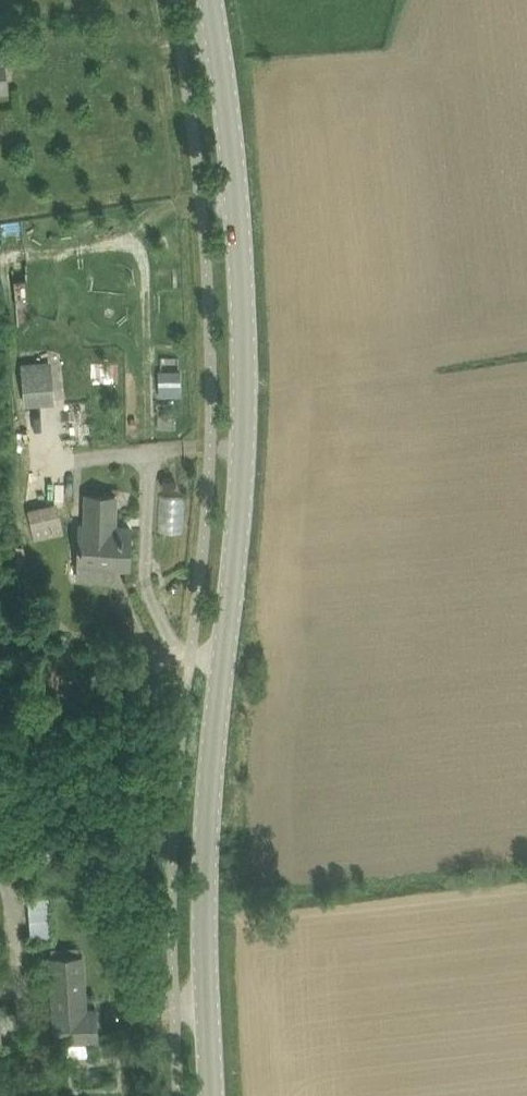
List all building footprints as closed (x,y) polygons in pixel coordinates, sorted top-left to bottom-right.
[(11,90),(7,56),(0,56),(0,91),(11,90)] [(26,402),(33,402),(55,400),(51,359),(22,361),(23,369),(26,402)] [(181,371),(159,371),(159,390),(182,389),(181,371)] [(114,562),(126,563),(130,563),(131,536),(116,535),(116,526),(115,526),(116,495),(85,494),(84,522),(79,522),(77,578),(96,579),(113,579),(114,562)] [(156,529),(182,529),(183,495),(157,495),(156,529)] [(30,515),(32,525),(62,518),(59,508),(30,515)] [(32,853),(49,862),(54,852),(38,843),(32,853)] [(54,895),(32,895),(33,937),(56,936),(54,895)] [(99,1038),(97,1010),(97,1006),(86,1007),(86,996),(83,954),(52,957),(56,1010),(53,1010),(55,1042),(99,1038)]
